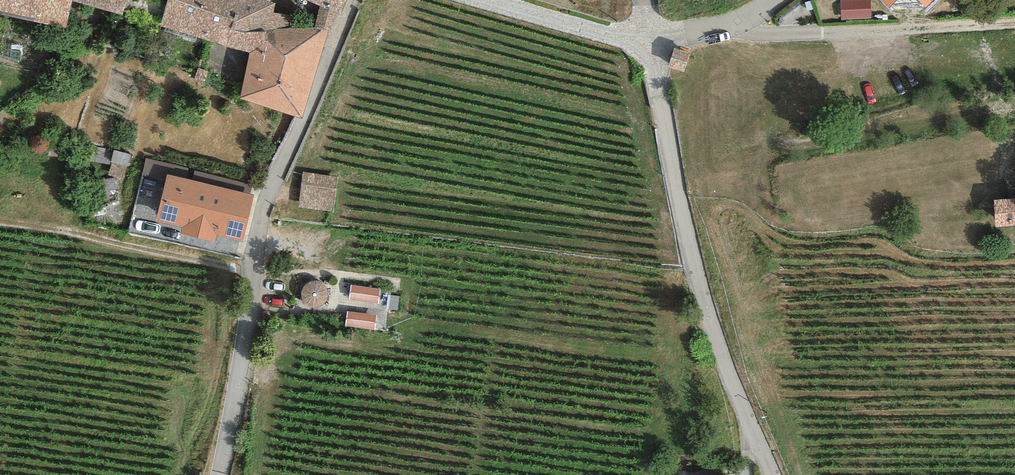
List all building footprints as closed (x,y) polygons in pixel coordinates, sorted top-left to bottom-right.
[(33,17),(31,20),(66,29),(71,1),(72,0),(0,0),(0,11),(33,17)] [(71,1),(123,15),(127,0),(72,0),(71,1)] [(161,27),(249,53),(266,44),(270,30),(291,30),(295,16),(272,16),(274,4),(264,0),(169,0),(161,27)] [(322,7),(336,13),(340,15),(347,0),(308,0),(322,7)] [(315,28),(291,30),(270,30),(266,44),(249,53),(241,100),(301,117),(336,13),(322,7),(315,28)] [(690,52),(675,45),(668,62),(683,69),(690,52)] [(337,179),(301,173),(296,209),(332,214),(337,179)] [(254,196),(168,175),(156,221),(181,227),(179,234),(216,243),(218,236),(242,242),(254,196)] [(991,179),(993,209),(1014,207),(1014,177),(991,179)] [(992,214),(992,226),(1014,225),(1014,213),(992,214)] [(328,304),(329,274),(305,273),(304,303),(328,304)] [(381,287),(351,283),(350,298),(379,301),(381,287)] [(378,314),(347,312),(346,327),(377,330),(378,314)]
